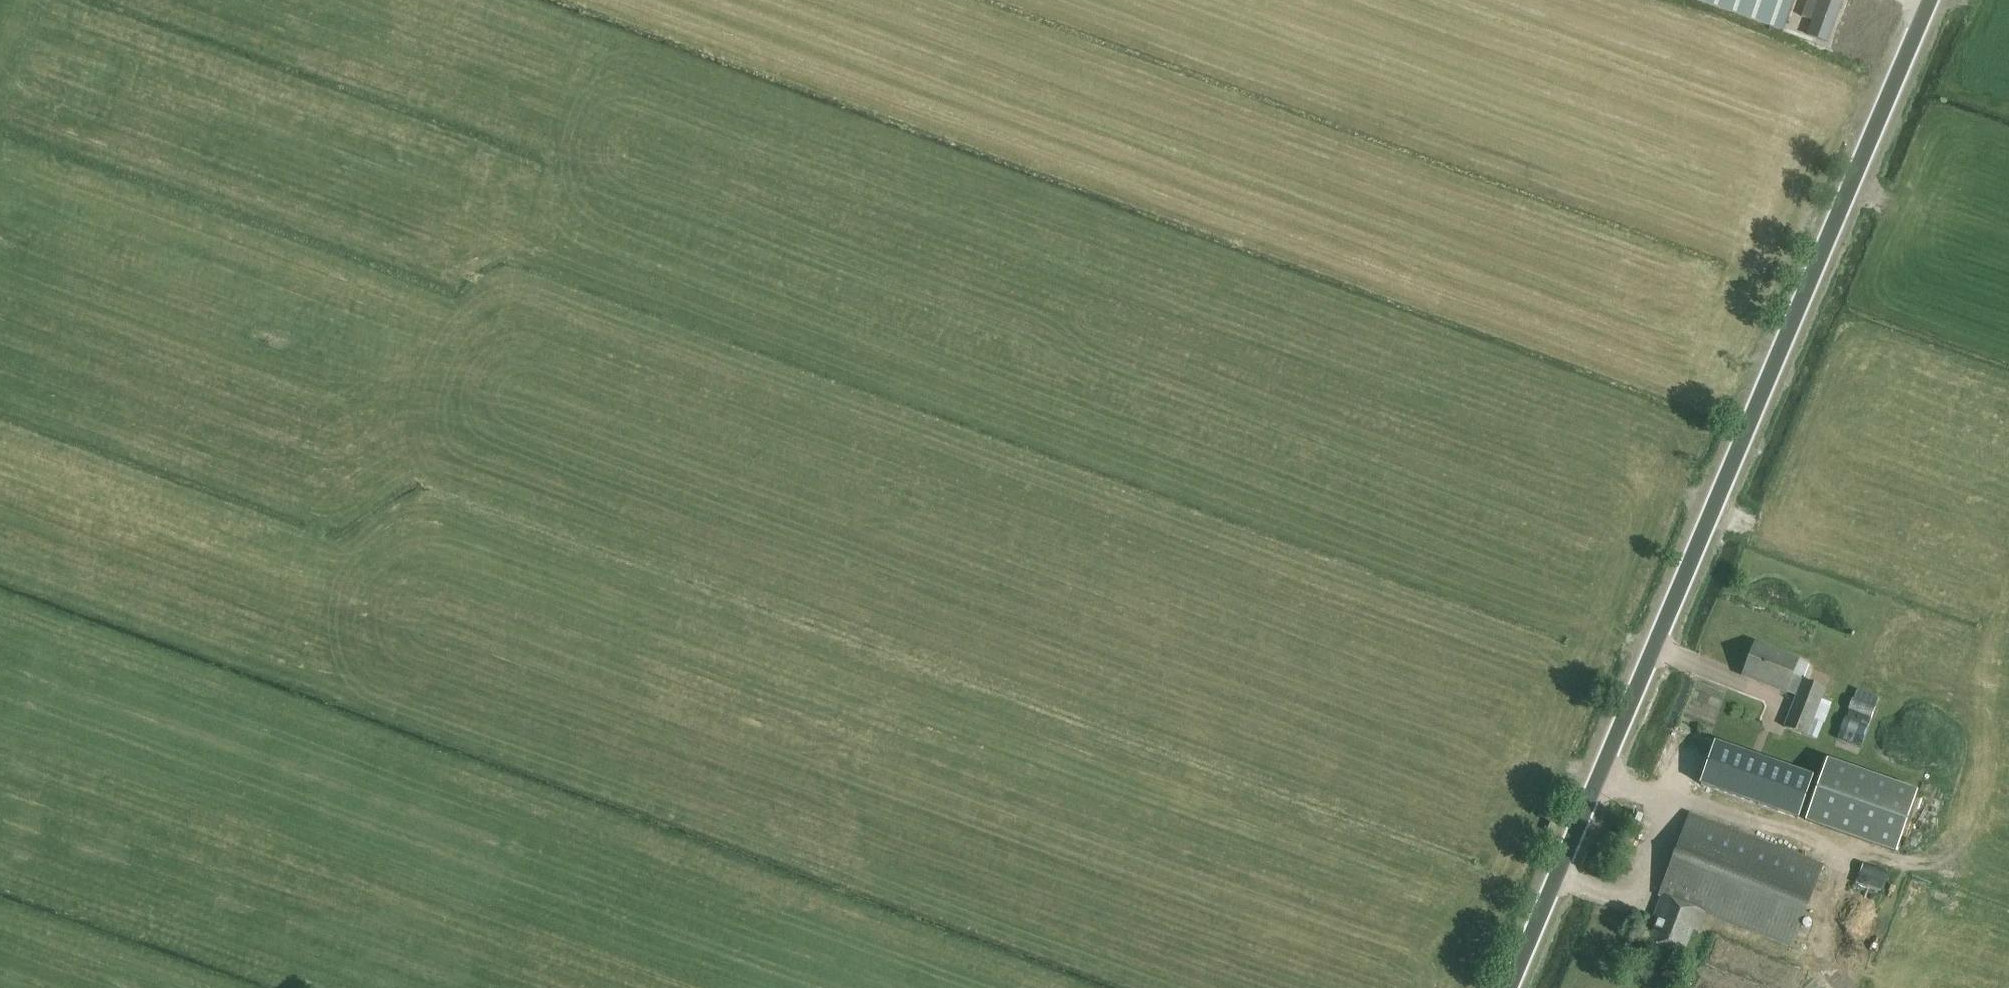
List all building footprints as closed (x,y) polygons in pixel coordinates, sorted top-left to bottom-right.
[(1785,26),(1794,0),(1712,0),(1785,26)] [(1807,736),(1825,689),(1800,679),(1805,666),(1797,663),(1798,661),(1755,644),(1742,676),(1785,693),(1786,690),(1797,694),(1784,727),(1807,736)] [(1866,751),(1873,702),(1883,703),(1884,690),(1855,686),(1846,748),(1866,751)] [(1697,694),(1683,727),(1707,737),(1721,704),(1697,694)] [(1701,785),(1797,818),(1812,777),(1715,743),(1701,785)] [(1827,761),(1806,821),(1896,852),(1916,791),(1827,761)] [(1792,947),(1823,865),(1690,814),(1658,897),(1661,898),(1658,905),(1663,906),(1651,943),(1684,954),(1692,930),(1699,932),(1705,914),(1792,947)] [(1862,869),(1855,888),(1880,899),(1888,880),(1862,869)]
